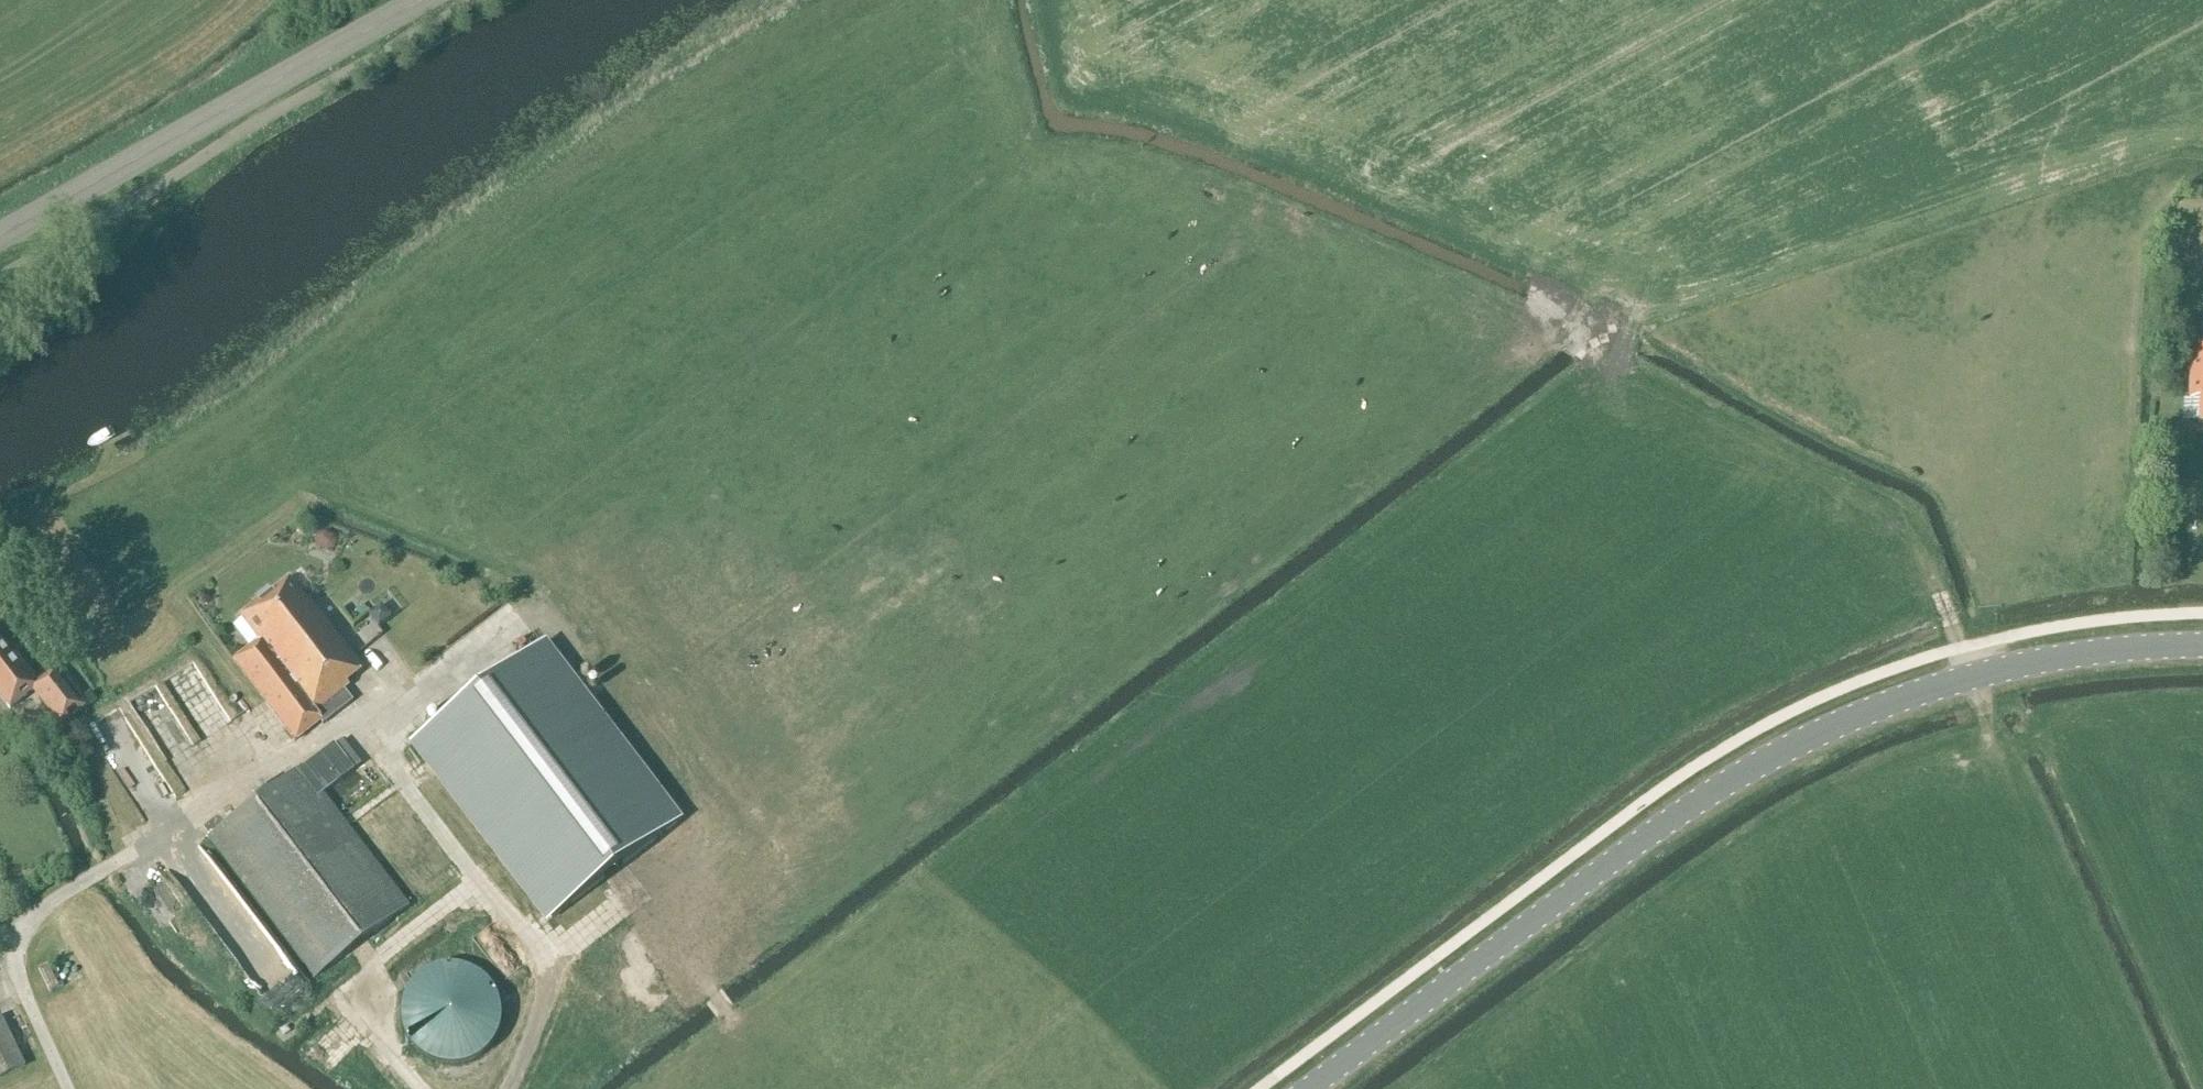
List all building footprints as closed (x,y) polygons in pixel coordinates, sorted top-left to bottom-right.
[(2183,425),(2199,426),(2202,426),(2202,342),(2190,342),(2189,401),(2183,401),(2183,425)] [(316,537),(314,542),(317,548),(327,552),(333,550),(335,545),(332,539),(323,536),(316,537)] [(307,604),(289,581),(270,596),(268,593),(258,600),(260,604),(241,618),(259,641),(256,643),(256,644),(234,661),(296,742),(320,722),(323,725),(353,702),(344,691),(349,687),(347,684),(364,670),(310,602),(307,604)] [(381,605),(370,614),(380,627),(391,618),(381,605)] [(9,651),(0,640),(0,697),(10,710),(34,691),(40,699),(62,682),(55,674),(41,685),(16,653),(13,656),(9,651)] [(676,825),(541,647),(416,742),(552,920),(676,825)] [(354,771),(334,745),(303,769),(302,768),(208,839),(315,979),(408,907),(323,795),(354,771)] [(452,1066),(459,1066),(466,1064),(472,1062),(478,1059),(483,1055),(488,1051),(492,1046),(496,1040),(499,1034),(501,1028),(502,1021),(502,1014),(501,1008),(500,1001),(497,995),(494,989),(490,983),(486,978),(480,974),(474,971),(468,968),(462,966),(455,965),(448,965),(441,966),(435,968),(429,971),(423,975),(417,979),(413,984),(409,989),(406,995),(404,1002),(402,1008),(402,1015),(402,1022),(403,1029),(405,1035),(408,1041),(412,1046),(416,1051),(421,1056),(427,1059),(433,1062),(439,1065),(446,1066),(452,1066)] [(16,1039),(28,1034),(14,1005),(3,1010),(16,1039)] [(25,1067),(1,1019),(0,1019),(0,1079),(25,1067)]
